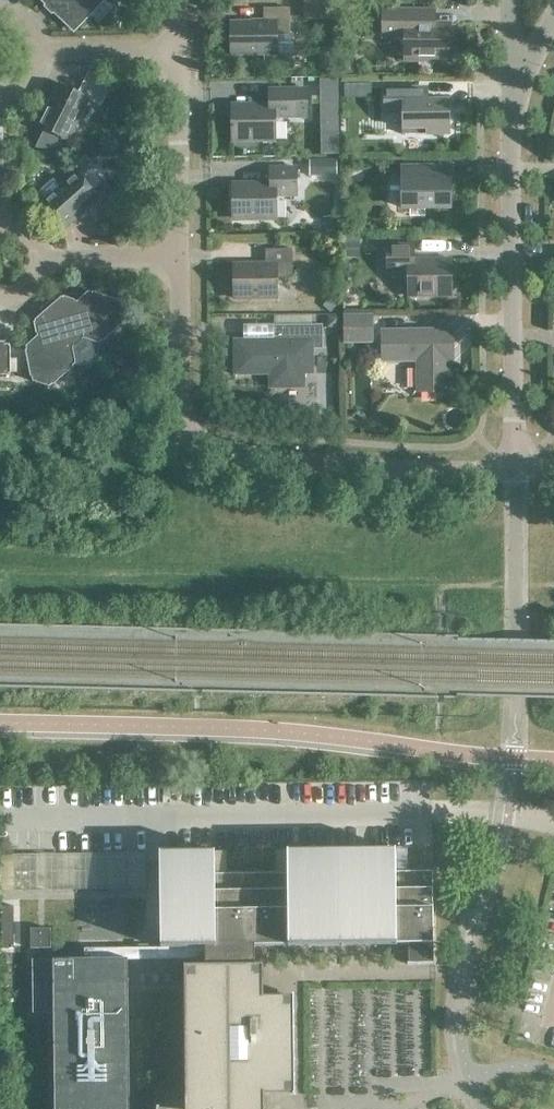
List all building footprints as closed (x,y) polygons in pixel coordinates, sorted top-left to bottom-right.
[(103,0),(43,0),(48,5),(51,2),(57,7),(54,10),(74,30),(103,0)] [(304,18),(339,18),(339,0),(304,0),(304,18)] [(231,55),(277,54),(277,35),(290,35),(290,8),(264,8),(264,21),(231,22),(231,55)] [(427,21),(427,8),(383,8),(383,31),(398,31),(398,41),(401,44),(405,44),(405,60),(419,60),(419,65),(422,68),(431,68),(434,65),(434,60),(449,60),(449,24),(431,24),(427,21)] [(66,140),(68,140),(89,99),(101,106),(112,84),(89,72),(78,94),(59,84),(38,126),(45,129),(36,147),(61,149),(66,140)] [(337,81),(321,81),(321,101),(338,101),(337,81)] [(426,134),(450,134),(450,100),(419,101),(419,88),(384,88),(384,100),(384,114),(403,114),(403,129),(426,129),(426,134)] [(307,117),(307,89),(269,89),(269,105),(232,106),(232,131),(236,135),(236,140),(276,140),(275,122),(280,117),(307,117)] [(337,160),(310,160),(310,175),(337,175),(337,160)] [(402,208),(451,207),(451,206),(448,206),(448,194),(451,194),(451,178),(449,178),(449,179),(430,179),(429,166),(402,166),(402,208)] [(270,184),(233,184),(233,210),(237,214),(237,219),(277,219),(276,200),(281,196),(297,196),(297,168),(270,168),(270,184)] [(54,178),(40,191),(47,200),(42,204),(64,228),(85,209),(96,221),(117,202),(102,185),(94,193),(77,173),(61,187),(54,178)] [(359,237),(346,237),(346,257),(360,257),(359,237)] [(448,290),(452,286),(452,260),(414,261),(414,245),(387,245),(387,273),(403,273),(408,278),(408,296),(448,295),(448,290)] [(234,298),(278,298),(277,277),(293,276),(293,248),(265,249),(266,265),(233,265),(234,298)] [(84,338),(99,343),(126,320),(122,303),(89,291),(77,302),(62,297),(35,320),(38,336),(26,346),(33,381),(49,387),(76,363),(73,348),(84,338)] [(372,315),(345,316),(346,342),(372,341),(372,315)] [(340,318),(328,318),(328,328),(340,328),(340,318)] [(304,370),(313,370),(313,349),(323,349),(323,325),(285,325),(285,339),(285,344),(275,344),(275,339),(234,340),(235,375),(274,374),(274,388),(305,388),(304,370)] [(448,360),(453,360),(452,330),(383,330),(383,361),(418,361),(418,391),(449,391),(448,360)] [(0,348),(0,376),(11,376),(11,348),(0,348)] [(287,405),(274,405),(274,417),(287,417),(287,405)] [(33,959),(34,1013),(55,1012),(56,1108),(130,1108),(128,959),(206,958),(206,965),(185,966),(187,1108),(265,1108),(265,1094),(294,1093),(294,1095),(295,1095),(294,995),(293,995),(293,996),(264,996),(264,965),(256,965),(255,946),(289,945),(289,946),(291,946),(291,945),(343,945),(343,946),(344,946),(344,945),(396,944),(396,945),(398,945),(397,944),(409,944),(409,963),(408,963),(408,964),(435,964),(436,964),(436,963),(434,963),(433,871),(406,871),(397,871),(397,850),(396,850),(396,849),(395,849),(395,850),(343,850),(343,849),(341,849),(341,850),(289,851),(289,850),(288,850),(288,851),(288,872),(278,873),(225,873),(216,873),(216,852),(215,852),(215,851),(214,851),(214,852),(162,852),(162,851),(161,851),(161,852),(162,947),(85,948),(85,959),(33,959)] [(145,853),(14,854),(14,855),(14,889),(14,890),(146,888),(145,853)] [(13,906),(1,906),(1,948),(14,948),(13,906)] [(31,929),(31,948),(51,948),(51,928),(31,929)]
